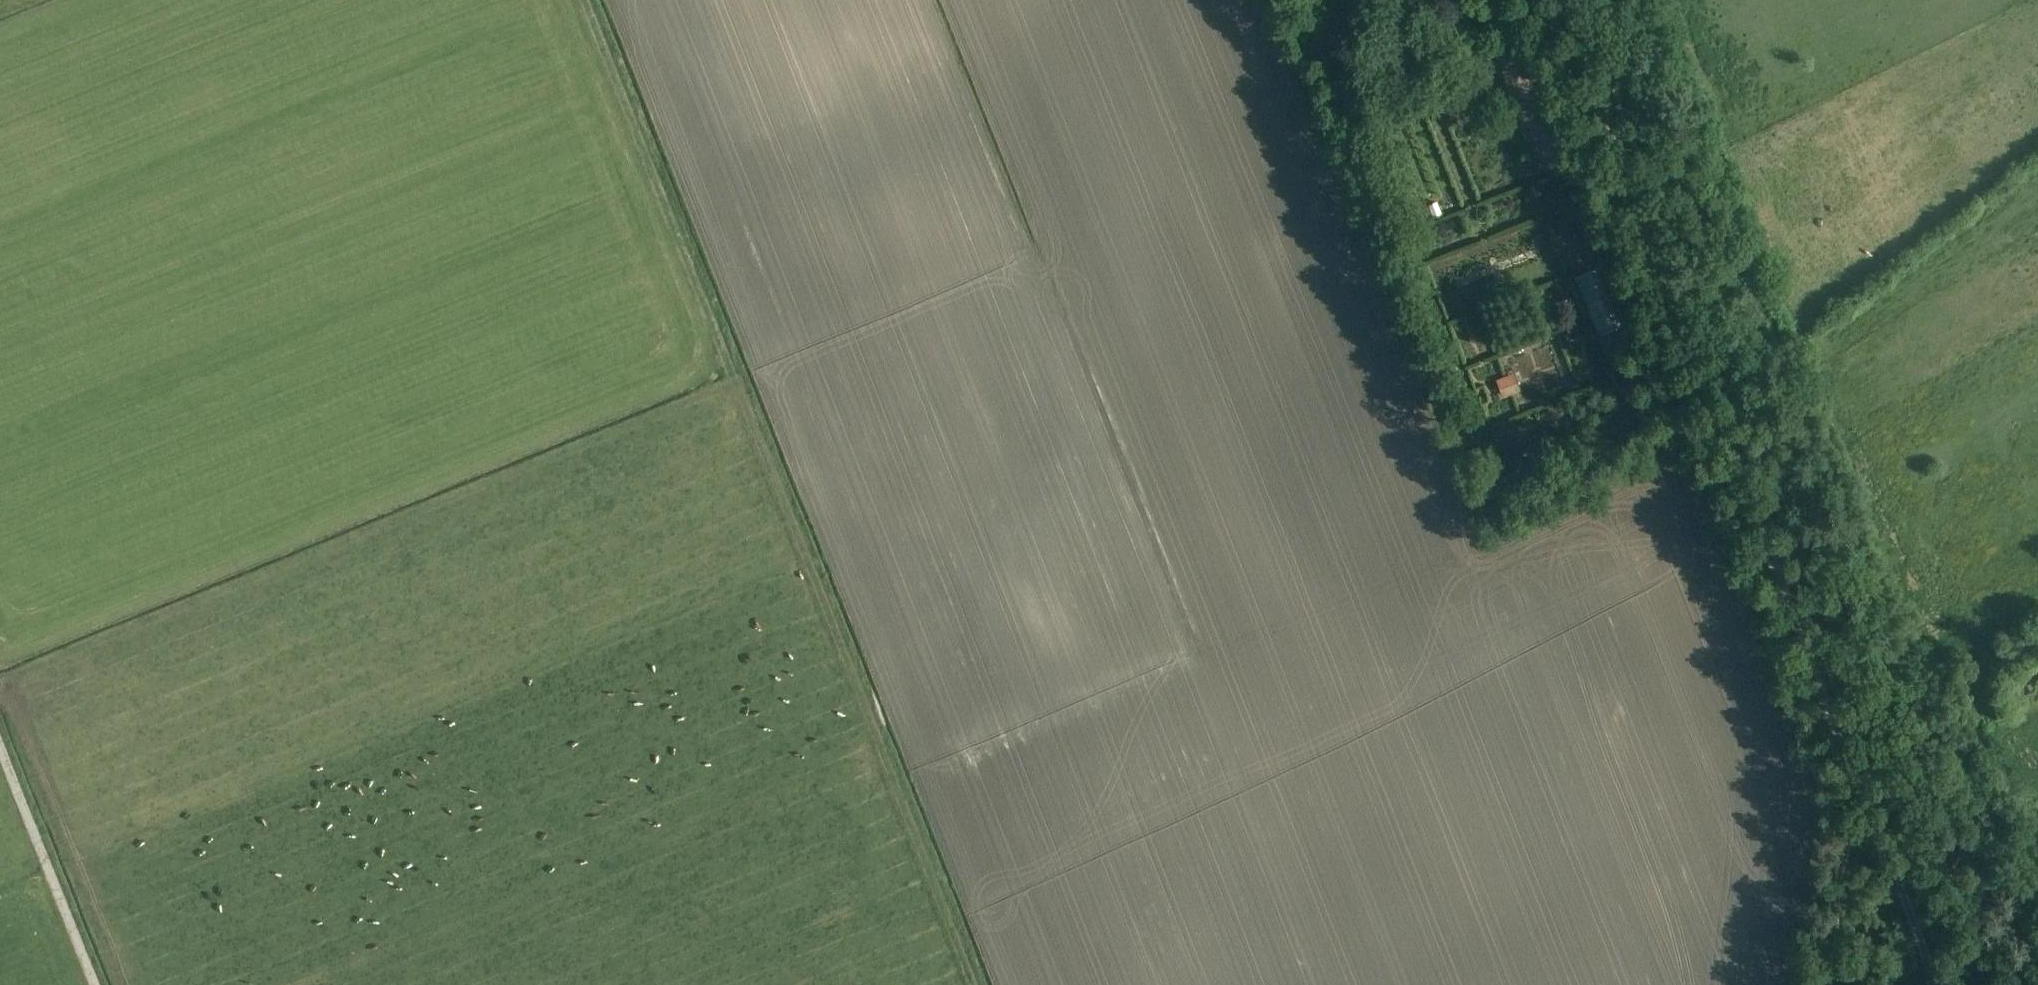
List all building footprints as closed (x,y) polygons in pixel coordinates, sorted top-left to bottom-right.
[(1507,398),(1528,391),(1522,373),(1500,381),(1507,398)]
